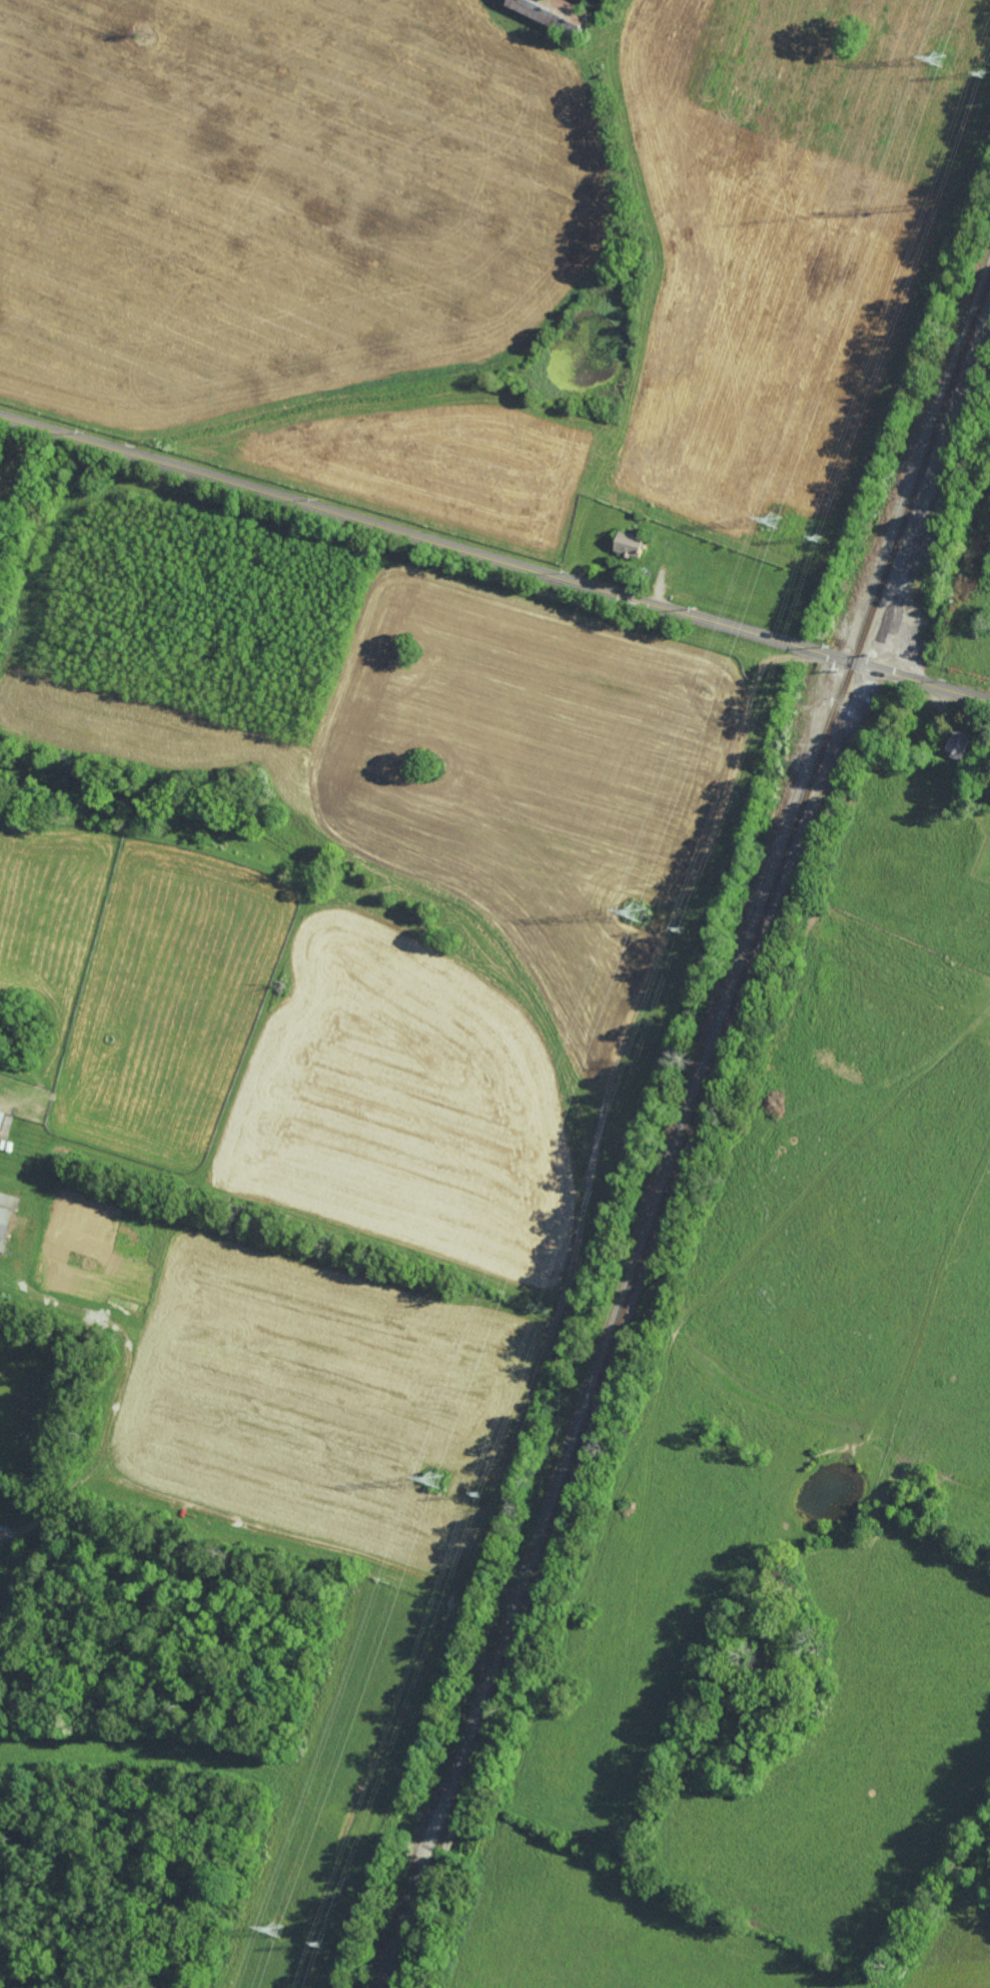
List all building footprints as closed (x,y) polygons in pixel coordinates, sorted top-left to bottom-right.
[(579,38),(591,12),(566,0),(510,0),(507,5),(579,38)] [(615,552),(640,558),(646,537),(620,531),(615,552)] [(970,733),(953,728),(946,754),(963,759),(970,733)] [(6,1252),(19,1196),(0,1192),(0,1251),(6,1252)]
